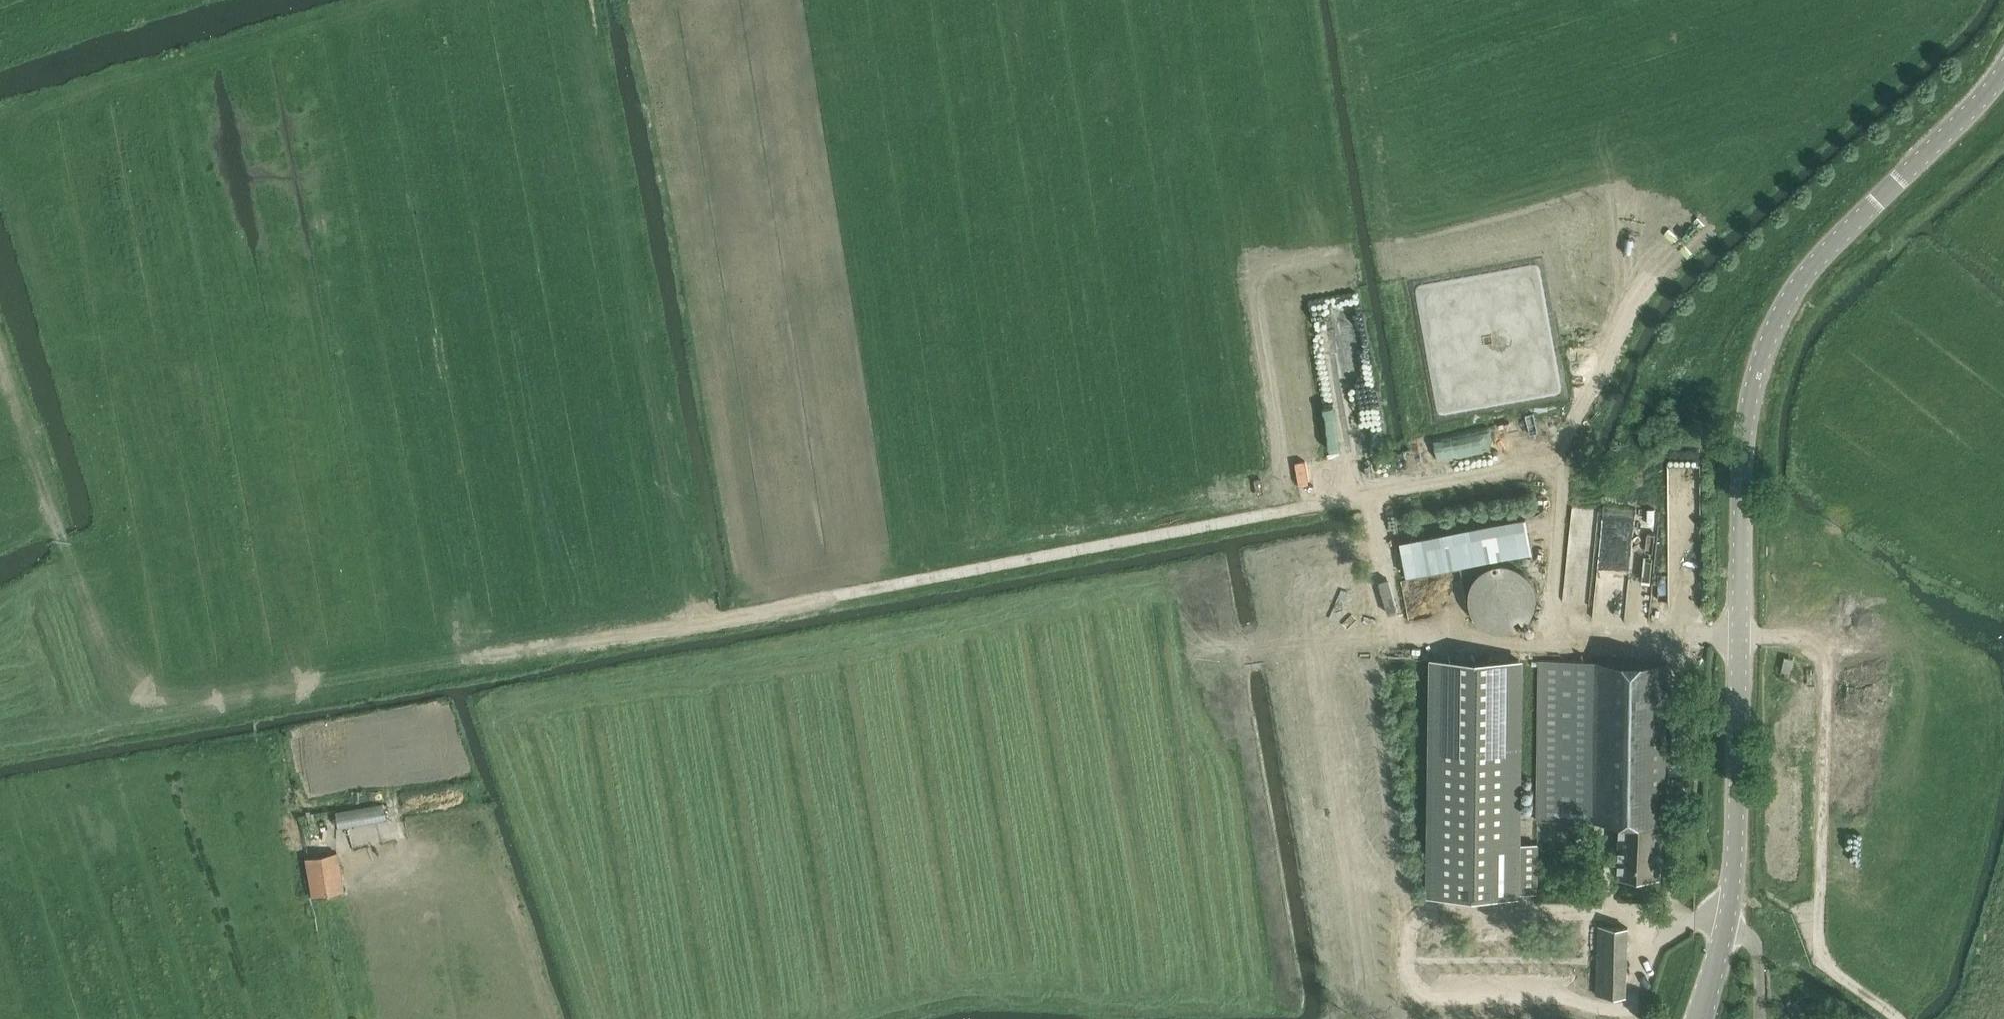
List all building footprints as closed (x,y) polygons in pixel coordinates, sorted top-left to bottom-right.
[(1534,604),(1535,598),(1534,591),(1532,584),(1529,578),(1525,573),(1520,569),(1514,565),(1508,563),(1501,563),(1494,563),(1488,565),(1482,568),(1476,572),(1472,577),(1469,583),(1467,590),(1466,596),(1466,603),(1468,609),(1471,615),(1475,621),(1481,625),(1486,628),(1493,630),(1500,631),(1506,631),(1513,629),(1519,626),(1524,622),(1528,617),(1532,611),(1534,604)] [(1519,660),(1508,660),(1493,660),(1473,660),(1456,659),(1435,659),(1432,895),(1516,896),(1516,892),(1520,892),(1537,892),(1538,845),(1521,845),(1517,845),(1519,660)] [(1538,821),(1575,821),(1612,822),(1612,827),(1620,828),(1620,875),(1661,876),(1661,823),(1666,823),(1668,662),(1541,660),(1538,821)] [(339,827),(386,819),(383,802),(336,810),(339,827)] [(305,858),(312,898),(344,892),(337,853),(305,858)] [(1597,995),(1626,996),(1629,928),(1600,927),(1597,995)]
